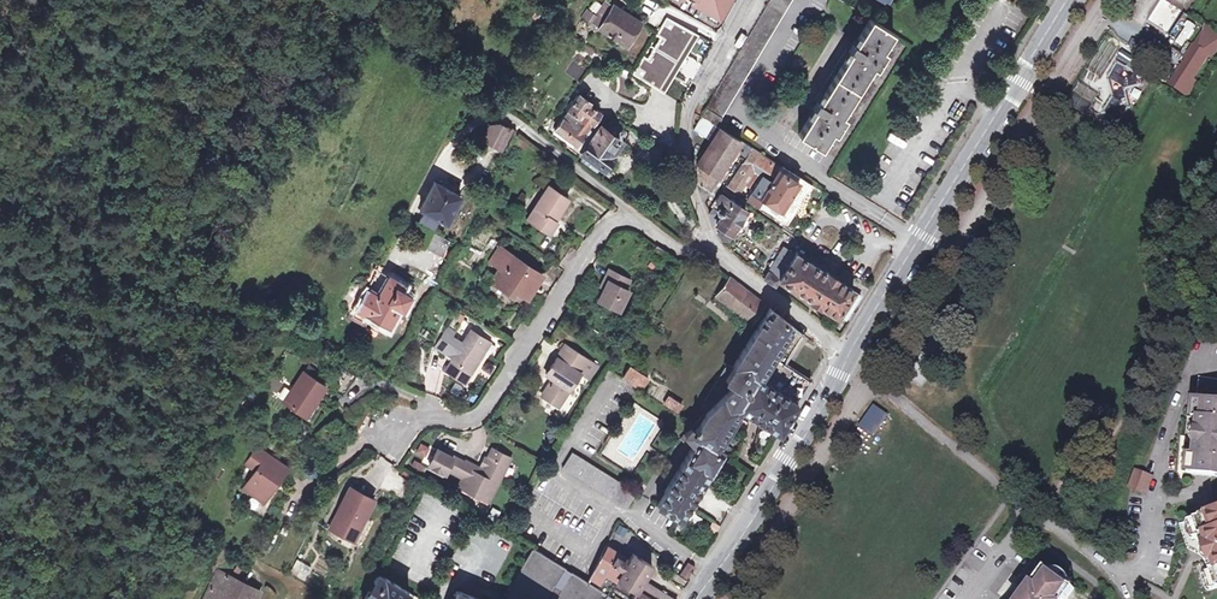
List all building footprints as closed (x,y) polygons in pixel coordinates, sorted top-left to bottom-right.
[(692,0),(691,2),(719,18),(729,0),(692,0)] [(704,108),(701,116),(714,124),(719,117),(721,118),(791,0),(769,0),(704,108)] [(1187,11),(1169,0),(1141,0),(1131,17),(1169,40),(1187,11)] [(641,22),(613,4),(612,6),(606,2),(599,14),(605,18),(598,29),(627,45),(641,22)] [(588,10),(582,18),(587,20),(592,12),(588,10)] [(694,32),(666,17),(656,34),(660,37),(647,58),(643,56),(632,73),(659,90),(694,32)] [(1201,22),(1200,24),(1201,25),(1190,43),(1206,53),(1208,54),(1216,40),(1216,35),(1216,34),(1216,32),(1201,22)] [(819,117),(803,142),(826,156),(836,140),(839,142),(850,124),(847,122),(877,74),(880,76),(891,59),(888,57),(898,40),(875,26),(860,51),(858,50),(853,57),(856,58),(824,109),(822,108),(817,116),(819,117)] [(694,32),(659,90),(663,92),(697,35),(694,32)] [(567,33),(564,38),(572,43),(576,38),(567,33)] [(1206,53),(1190,43),(1184,39),(1176,52),(1181,55),(1165,79),(1185,91),(1194,77),(1192,75),(1206,53)] [(853,57),(858,50),(856,48),(814,113),(817,116),(822,108),(824,109),(856,58),(853,57)] [(590,72),(575,61),(566,73),(581,84),(590,72)] [(616,96),(637,100),(640,84),(619,80),(616,96)] [(583,155),(602,129),(594,124),(600,115),(589,106),(590,105),(579,97),(554,130),(575,145),(574,148),(583,155)] [(710,133),(715,136),(720,128),(714,124),(710,133)] [(615,126),(609,134),(602,129),(583,155),(603,170),(612,158),(610,156),(620,144),(623,146),(630,137),(615,126)] [(494,152),(504,133),(493,127),(484,128),(476,143),(494,152)] [(740,140),(720,128),(715,136),(699,163),(701,165),(699,169),(698,184),(704,201),(740,140)] [(760,155),(761,153),(752,147),(727,187),(738,194),(744,184),(752,190),(746,199),(785,224),(810,184),(781,165),(779,167),(760,155)] [(441,223),(454,197),(428,184),(413,214),(414,219),(427,226),(431,218),(441,223)] [(548,236),(569,204),(549,192),(529,224),(548,236)] [(722,235),(727,242),(734,242),(750,214),(727,199),(722,208),(724,209),(725,217),(727,218),(722,227),(726,230),(722,235)] [(446,241),(429,233),(422,247),(438,256),(446,241)] [(661,261),(665,254),(653,247),(650,253),(661,261)] [(780,279),(795,253),(785,247),(765,278),(775,285),(780,279)] [(532,286),(539,275),(496,248),(487,263),(497,269),(489,283),(502,291),(506,285),(512,289),(521,295),(528,284),(532,286)] [(795,253),(780,279),(811,299),(809,300),(820,307),(821,305),(837,315),(838,314),(845,319),(860,295),(837,279),(838,277),(827,271),(826,272),(796,252),(795,253)] [(626,281),(606,271),(601,280),(605,283),(602,291),(596,302),(616,312),(626,291),(622,289),(626,281)] [(400,292),(403,287),(388,278),(377,299),(365,292),(354,313),(365,319),(387,331),(398,310),(400,311),(408,296),(400,292)] [(715,298),(731,310),(746,291),(730,279),(715,298)] [(597,289),(602,291),(605,283),(601,280),(597,289)] [(532,286),(528,284),(521,295),(525,297),(532,286)] [(509,295),(512,289),(506,285),(502,291),(509,295)] [(746,291),(731,310),(751,324),(764,305),(746,291)] [(286,298),(277,293),(272,306),(281,310),(286,298)] [(689,441),(692,445),(654,505),(678,519),(680,517),(687,505),(721,451),(719,450),(740,417),(734,413),(738,407),(744,410),(778,432),(797,402),(796,401),(811,378),(785,362),(802,335),(769,308),(747,341),(731,367),(728,366),(702,406),(708,410),(707,411),(700,417),(692,424),(687,429),(680,435),(679,436),(684,443),(689,441)] [(362,325),(365,319),(354,313),(351,320),(362,325)] [(452,332),(459,322),(450,317),(444,327),(452,332)] [(464,382),(483,350),(463,338),(459,344),(450,338),(439,354),(449,360),(443,370),(464,382)] [(586,361),(563,346),(545,375),(551,379),(540,396),(557,406),(578,373),(586,361)] [(595,366),(586,361),(578,373),(588,378),(595,366)] [(648,376),(631,365),(623,377),(641,389),(648,376)] [(428,377),(437,380),(440,368),(431,366),(428,377)] [(331,380),(339,385),(347,390),(354,380),(336,371),(331,380)] [(322,390),(301,375),(281,405),(302,420),(322,390)] [(278,394),(282,381),(270,377),(266,390),(278,394)] [(1197,383),(1193,409),(1188,409),(1181,480),(1212,483),(1212,495),(1216,498),(1216,385),(1197,383)] [(340,400),(347,390),(339,385),(332,395),(340,400)] [(681,405),(669,397),(664,404),(676,412),(681,405)] [(738,407),(734,413),(740,417),(744,410),(738,407)] [(889,419),(873,410),(860,430),(876,440),(889,419)] [(446,470),(452,458),(429,447),(421,463),(444,475),(446,470)] [(283,471),(251,450),(241,468),(251,474),(239,493),(259,505),(271,485),(274,486),(283,471)] [(489,503),(510,459),(491,450),(487,459),(484,457),(480,465),(484,466),(482,470),(479,476),(467,470),(463,479),(459,488),(489,503)] [(634,491),(570,451),(561,467),(624,507),(634,491)] [(446,470),(463,479),(467,470),(479,476),(482,470),(466,461),(464,464),(452,458),(446,470)] [(1138,502),(1145,485),(1135,481),(1128,499),(1138,502)] [(1151,487),(1145,485),(1138,502),(1145,505),(1151,487)] [(371,500),(347,489),(327,530),(350,541),(371,500)] [(689,518),(693,512),(692,508),(687,505),(680,517),(685,519),(689,518)] [(1214,509),(1214,520),(1185,530),(1192,547),(1202,543),(1214,576),(1204,581),(1210,598),(1216,596),(1216,508),(1214,509)] [(617,554),(605,546),(587,583),(606,594),(616,579),(621,570),(612,563),(615,558),(617,554)] [(608,596),(606,594),(587,583),(538,553),(531,548),(487,598),(606,598),(608,596)] [(996,598),(1060,598),(1070,585),(1026,554),(996,598)] [(643,579),(649,569),(630,556),(627,562),(623,560),(621,562),(615,558),(612,563),(621,570),(616,579),(636,591),(643,579)] [(296,558),(288,570),(301,578),(308,566),(296,558)] [(677,569),(684,576),(694,567),(688,560),(677,569)] [(217,575),(206,598),(255,598),(257,594),(217,575)] [(412,596),(399,588),(386,581),(385,583),(376,578),(372,585),(374,586),(369,595),(367,593),(364,598),(410,598),(412,596)] [(608,596),(613,598),(631,598),(636,591),(616,579),(606,594),(608,596)] [(631,598),(675,598),(643,579),(636,591),(631,598)] [(455,590),(451,598),(479,598),(455,590)]
